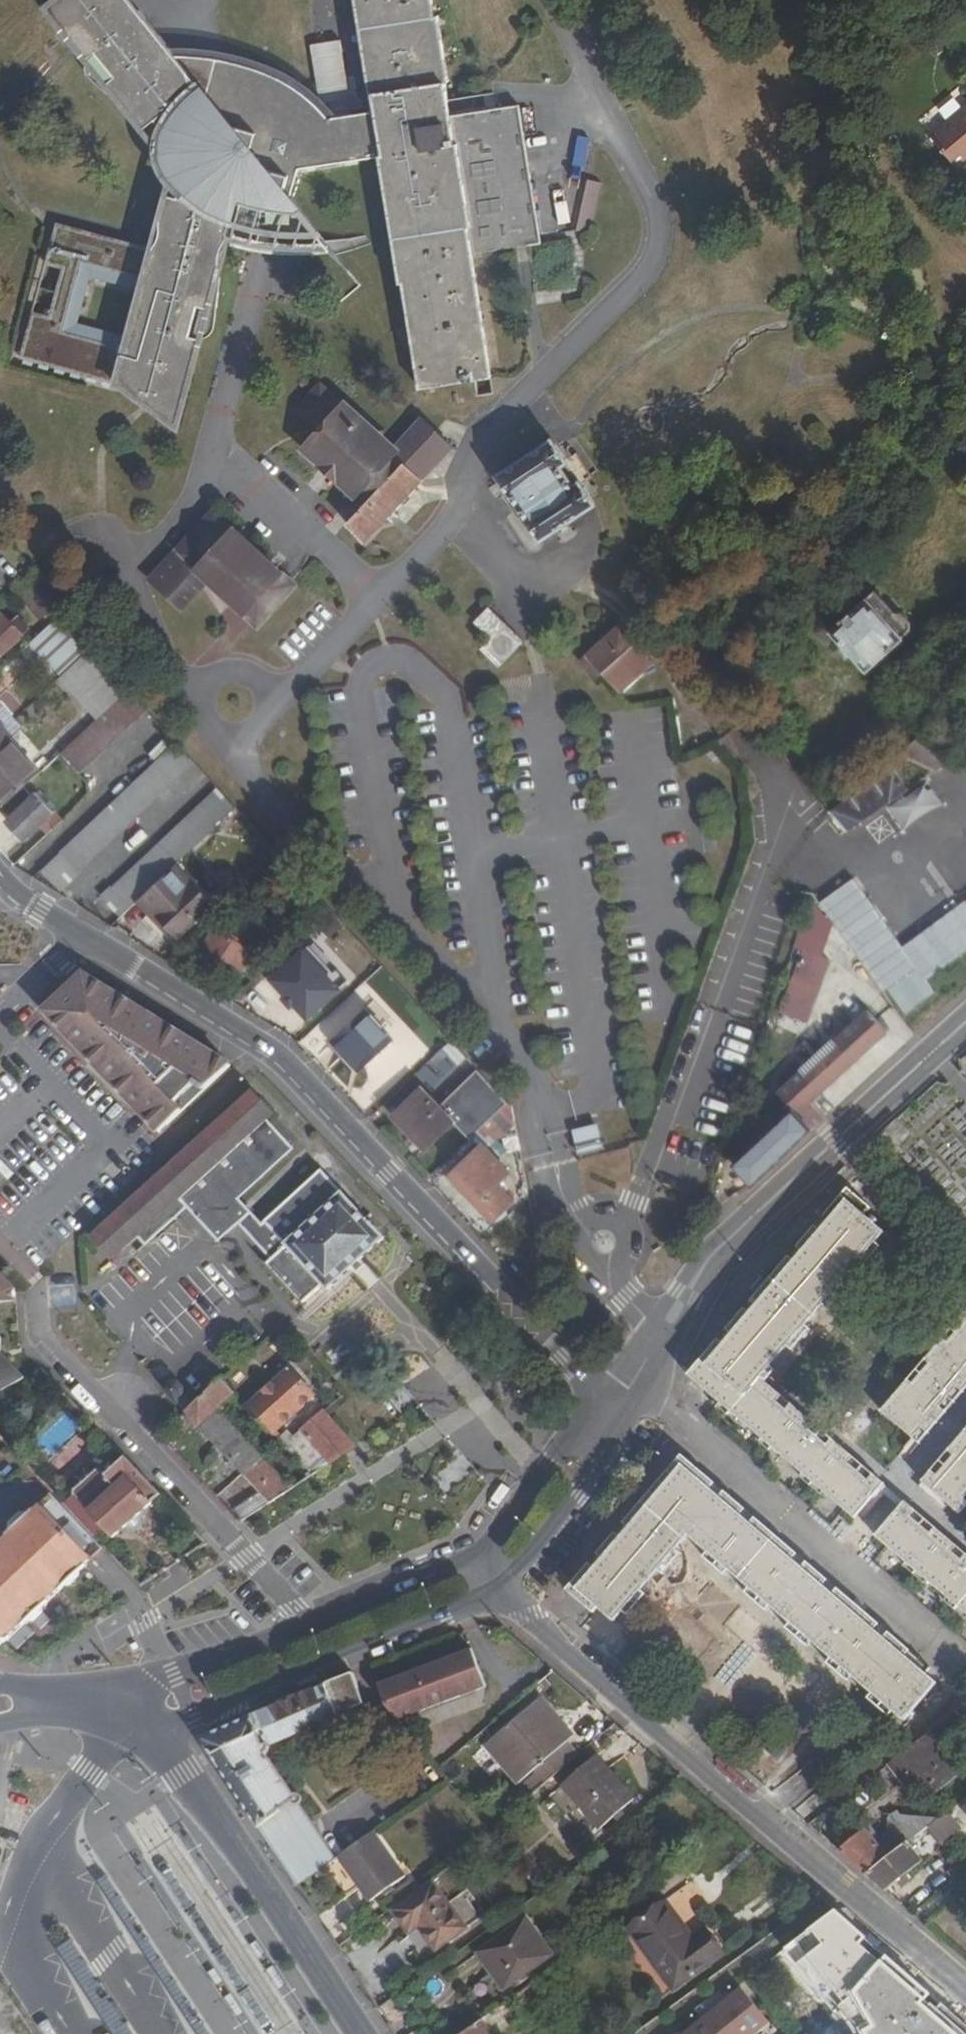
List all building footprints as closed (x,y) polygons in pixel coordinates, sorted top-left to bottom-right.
[(489,379),(473,256),(544,244),(543,233),(525,107),(492,111),(452,116),(447,83),(451,82),(438,0),(358,0),(376,110),(348,114),(328,116),(316,106),(303,96),(275,81),(249,71),(222,62),(175,52),(132,0),(50,0),(44,5),(88,56),(84,64),(85,71),(96,80),(126,107),(132,115),(139,118),(144,122),(153,116),(159,124),(160,147),(164,161),(174,175),(184,183),(180,194),(170,192),(163,217),(165,222),(164,237),(156,251),(155,253),(148,280),(131,353),(123,385),(132,387),(190,402),(197,379),(206,338),(211,337),(217,333),(220,326),(224,279),(222,278),(225,268),(223,254),(232,240),(234,234),(241,206),(265,212),(256,239),(261,241),(265,230),(279,234),(278,237),(289,237),(302,236),(318,231),(290,196),(301,169),(383,157),(402,285),(404,285),(419,388),(478,378),(479,382),(489,379)] [(337,37),(307,42),(316,106),(328,116),(348,114),(337,37)] [(846,55),(840,45),(828,53),(835,63),(846,55)] [(965,162),(965,108),(932,135),(959,168),(965,162)] [(598,223),(600,180),(584,179),(582,222),(598,223)] [(234,234),(256,239),(265,212),(241,206),(234,234)] [(148,280),(155,253),(58,228),(48,263),(66,268),(50,320),(34,315),(23,358),(123,385),(131,353),(62,333),(82,263),(148,280)] [(276,245),(278,237),(279,234),(265,230),(261,241),(276,245)] [(254,245),(232,240),(228,253),(245,256),(280,260),(303,259),(321,255),(332,251),(326,241),(290,248),(272,248),(254,245)] [(413,455),(436,430),(424,418),(394,450),(322,386),(302,407),(326,428),(307,448),(356,491),(363,484),(375,496),(413,455)] [(185,424),(190,402),(132,387),(185,424)] [(375,496),(348,525),(369,544),(454,448),(436,430),(413,455),(375,496)] [(558,445),(552,438),(498,473),(504,481),(498,485),(504,494),(509,490),(541,538),(595,503),(590,494),(597,489),(589,477),(594,474),(578,449),(573,453),(566,440),(558,445)] [(152,581),(186,612),(212,583),(256,624),(294,583),(215,508),(204,520),(206,522),(190,539),(187,537),(176,548),(179,552),(152,581)] [(40,565),(25,579),(52,607),(66,592),(40,565)] [(871,602),(865,595),(828,629),(866,669),(903,638),(900,634),(910,626),(910,618),(901,607),(890,607),(886,610),(876,598),(871,602)] [(482,647),(499,666),(524,642),(491,607),(478,619),(493,636),(482,647)] [(3,652),(24,634),(4,611),(0,615),(0,648),(3,652)] [(88,646),(59,615),(34,639),(62,670),(88,646)] [(604,637),(583,656),(618,694),(655,661),(620,623),(614,629),(611,626),(601,635),(604,637)] [(62,670),(100,712),(127,688),(122,683),(88,646),(62,670)] [(146,708),(127,688),(100,712),(96,715),(60,749),(79,771),(146,708)] [(0,697),(0,715),(13,729),(22,721),(16,713),(0,697)] [(0,715),(0,741),(8,733),(13,729),(0,715)] [(40,767),(8,733),(0,741),(0,789),(8,797),(40,767)] [(199,763),(176,738),(118,794),(40,865),(61,888),(199,763)] [(910,787),(933,771),(930,766),(906,781),(910,787)] [(895,767),(830,809),(832,813),(846,828),(910,787),(906,781),(895,767)] [(182,855),(237,804),(218,783),(112,879),(114,881),(103,891),(121,911),(141,893),(177,860),(182,855)] [(64,814),(39,786),(8,813),(25,832),(42,817),(51,826),(64,814)] [(1,843),(12,831),(0,820),(0,843),(1,843)] [(281,871),(290,862),(280,851),(270,859),(281,871)] [(217,891),(182,855),(177,860),(214,894),(217,891)] [(214,894),(177,860),(141,893),(153,906),(157,902),(174,917),(169,922),(178,930),(214,894)] [(821,903),(838,928),(885,990),(890,988),(907,1013),(935,992),(926,979),(965,950),(965,900),(903,947),(854,879),(821,903)] [(341,916),(329,903),(318,912),(330,925),(341,916)] [(807,949),(828,956),(838,928),(821,903),(804,948),(807,949)] [(237,963),(250,971),(265,948),(251,940),(259,929),(243,920),(235,933),(212,919),(201,937),(239,960),(237,963)] [(273,972),(288,989),(291,986),(301,997),(315,1011),(353,978),(342,967),(336,972),(308,940),(273,972)] [(807,949),(785,1011),(812,1020),(834,959),(828,956),(807,949)] [(153,1013),(86,973),(55,1001),(169,1123),(233,1062),(153,1013)] [(291,986),(288,989),(298,1000),(301,997),(291,986)] [(169,1123),(55,1001),(49,1009),(162,1130),(169,1123)] [(370,1003),(338,1033),(365,1064),(399,1035),(370,1003)] [(754,1182),(836,1105),(823,1090),(894,1025),(873,1004),(783,1088),(797,1105),(764,1135),(735,1161),(754,1182)] [(365,1064),(338,1033),(333,1037),(360,1068),(365,1064)] [(397,1108),(430,1143),(470,1106),(452,1087),(442,1097),(426,1080),(397,1108)] [(146,1242),(175,1216),(188,1203),(213,1229),(233,1211),(241,1219),(274,1254),(268,1260),(263,1255),(261,1256),(308,1308),(310,1306),(304,1299),(325,1280),(330,1286),(386,1235),(322,1167),(263,1222),(238,1194),(291,1146),(265,1117),(272,1111),(251,1089),(93,1234),(113,1256),(139,1234),(146,1242)] [(768,1093),(758,1090),(753,1103),(763,1107),(768,1093)] [(884,1130),(898,1145),(910,1133),(896,1119),(884,1130)] [(599,1121),(578,1126),(583,1147),(604,1142),(599,1121)] [(490,1136),(500,1147),(507,1141),(497,1130),(490,1136)] [(871,1141),(889,1161),(893,1157),(889,1153),(898,1145),(884,1130),(871,1141)] [(500,1147),(490,1136),(456,1166),(498,1211),(520,1192),(503,1174),(516,1164),(500,1147)] [(854,1516),(880,1487),(777,1399),(782,1393),(766,1380),(759,1373),(769,1362),(786,1345),(805,1324),(823,1302),(841,1282),(858,1263),(877,1242),(885,1233),(865,1214),(871,1207),(849,1187),(809,1233),(723,1331),(712,1343),(688,1372),(719,1400),(717,1403),(737,1420),(742,1415),(763,1433),(759,1439),(780,1457),(785,1451),(804,1469),(801,1474),(821,1492),(826,1487),(847,1505),(844,1508),(854,1516)] [(221,1238),(241,1219),(233,1211),(213,1229),(221,1238)] [(883,1247),(877,1242),(858,1263),(865,1268),(883,1247)] [(18,1303),(18,1289),(0,1271),(0,1305),(18,1303)] [(841,1282),(823,1302),(829,1308),(847,1288),(841,1282)] [(912,1437),(965,1375),(965,1312),(961,1318),(965,1322),(947,1343),(943,1340),(925,1359),(930,1363),(911,1385),(907,1380),(881,1410),(912,1437)] [(965,1322),(961,1318),(943,1340),(947,1343),(965,1322)] [(805,1324),(786,1345),(792,1350),(812,1329),(805,1324)] [(28,1378),(6,1355),(4,1337),(0,1340),(0,1395),(28,1378)] [(925,1359),(907,1380),(911,1385),(930,1363),(925,1359)] [(759,1373),(766,1380),(776,1369),(769,1362),(759,1373)] [(268,1425),(281,1437),(286,1433),(280,1426),(315,1394),(292,1367),(249,1405),(268,1425)] [(912,1437),(918,1443),(965,1387),(965,1375),(912,1437)] [(236,1391),(222,1377),(196,1402),(189,1408),(187,1410),(200,1424),(219,1407),(236,1391)] [(168,1387),(189,1408),(196,1402),(186,1391),(186,1387),(179,1379),(175,1380),(168,1387)] [(777,1399),(880,1487),(886,1482),(782,1393),(777,1399)] [(270,1502),(293,1486),(251,1440),(219,1407),(200,1424),(261,1489),(236,1505),(244,1518),(270,1502)] [(314,1473),(360,1442),(327,1407),(285,1443),(314,1473)] [(293,1486),(314,1473),(285,1443),(281,1437),(268,1425),(251,1440),(293,1486)] [(930,1485),(965,1442),(965,1429),(922,1478),(930,1485)] [(930,1485),(963,1512),(965,1508),(965,1442),(930,1485)] [(112,1536),(163,1492),(126,1454),(107,1470),(100,1464),(62,1499),(97,1536),(105,1530),(112,1536)] [(942,1676),(933,1668),(927,1674),(875,1630),(881,1624),(837,1588),(833,1594),(793,1559),(798,1554),(753,1516),(748,1522),(709,1488),(714,1483),(681,1455),(564,1589),(589,1612),(596,1606),(611,1618),(619,1608),(638,1586),(654,1567),(673,1545),(687,1529),(708,1547),(729,1565),(750,1584),(770,1601),(792,1619),(814,1637),(832,1654),(855,1673),(875,1690),(896,1708),(907,1717),(942,1676)] [(880,1487),(901,1504),(907,1499),(886,1482),(880,1487)] [(748,1522),(753,1516),(714,1483),(709,1488),(748,1522)] [(62,1499),(56,1494),(49,1501),(49,1507),(98,1559),(109,1548),(108,1548),(97,1536),(62,1499)] [(965,1557),(965,1550),(907,1499),(901,1504),(965,1558),(965,1557)] [(965,1558),(901,1504),(877,1534),(886,1542),(889,1539),(909,1556),(905,1564),(926,1582),(932,1575),(952,1593),(947,1599),(965,1615),(965,1557),(965,1558)] [(4,1648),(34,1620),(39,1622),(47,1614),(48,1606),(70,1585),(77,1585),(85,1577),(85,1570),(98,1559),(49,1507),(46,1505),(13,1535),(26,1548),(12,1561),(0,1548),(0,1648),(4,1648)] [(13,1535),(0,1548),(12,1561),(26,1548),(13,1535)] [(673,1545),(654,1567),(661,1572),(680,1551),(673,1545)] [(729,1565),(708,1547),(703,1554),(723,1572),(729,1565)] [(833,1594),(837,1588),(798,1554),(793,1559),(833,1594)] [(770,1601),(750,1584),(745,1591),(764,1607),(770,1601)] [(638,1586),(619,1608),(625,1613),(645,1592),(638,1586)] [(814,1637),(792,1619),(787,1626),(807,1644),(814,1637)] [(927,1674),(933,1668),(881,1624),(875,1630),(927,1674)] [(397,1676),(378,1684),(387,1708),(427,1692),(479,1673),(470,1649),(397,1676)] [(855,1673),(832,1654),(827,1661),(848,1680),(855,1673)] [(736,1716),(778,1682),(761,1660),(719,1694),(736,1716)] [(353,1670),(324,1681),(336,1713),(366,1702),(353,1670)] [(427,1692),(387,1708),(396,1719),(484,1687),(479,1673),(427,1692)] [(200,1737),(256,1824),(295,1795),(262,1745),(336,1713),(324,1681),(200,1737)] [(890,1716),(896,1708),(875,1690),(869,1697),(890,1716)] [(541,1785),(578,1753),(565,1739),(568,1736),(562,1727),(548,1710),(552,1706),(541,1694),(497,1731),(513,1749),(501,1758),(519,1780),(529,1771),(541,1785)] [(764,1749),(776,1760),(817,1712),(804,1702),(764,1749)] [(562,1727),(568,1736),(573,1733),(552,1706),(548,1710),(562,1727)] [(487,1740),(501,1758),(513,1749),(497,1731),(487,1740)] [(929,1731),(889,1761),(913,1791),(921,1785),(928,1780),(952,1761),(929,1731)] [(564,1782),(600,1827),(636,1796),(599,1752),(564,1782)] [(961,1773),(952,1761),(928,1780),(937,1791),(961,1773)] [(519,1780),(531,1793),(541,1785),(529,1771),(519,1780)] [(937,1791),(928,1780),(921,1785),(931,1796),(937,1791)] [(256,1824),(296,1884),(320,1868),(282,1810),(297,1798),(295,1795),(256,1824)] [(938,1818),(949,1831),(965,1817),(965,1808),(960,1801),(951,1808),(938,1818)] [(879,1841),(890,1856),(909,1840),(897,1826),(879,1841)] [(868,1827),(841,1847),(869,1871),(890,1856),(879,1841),(871,1830),(868,1827)] [(348,1848),(338,1855),(369,1898),(405,1873),(374,1830),(370,1832),(360,1840),(357,1842),(348,1848)] [(890,1856),(869,1871),(888,1887),(901,1877),(906,1883),(913,1878),(908,1871),(923,1859),(909,1840),(890,1856)] [(429,1879),(389,1909),(404,1930),(414,1923),(432,1948),(464,1926),(429,1879)] [(659,1948),(684,1982),(725,1951),(707,1926),(695,1935),(669,1901),(631,1928),(651,1954),(659,1948)] [(477,1950),(505,1987),(552,1955),(525,1916),(477,1950)] [(663,1996),(684,1982),(659,1948),(651,1954),(631,1928),(619,1936),(663,1996)] [(838,2012),(870,1982),(836,1945),(804,1975),(838,2012)] [(776,2016),(747,1982),(717,2006),(716,2005),(708,2011),(710,2012),(686,2031),(685,2030),(682,2032),(683,2033),(754,2033),(776,2016)] [(489,2027),(507,2015),(501,2004),(459,2033),(494,2033),(489,2027)] [(846,2033),(895,2033),(875,2004),(847,2022),(852,2030),(846,2033)]
